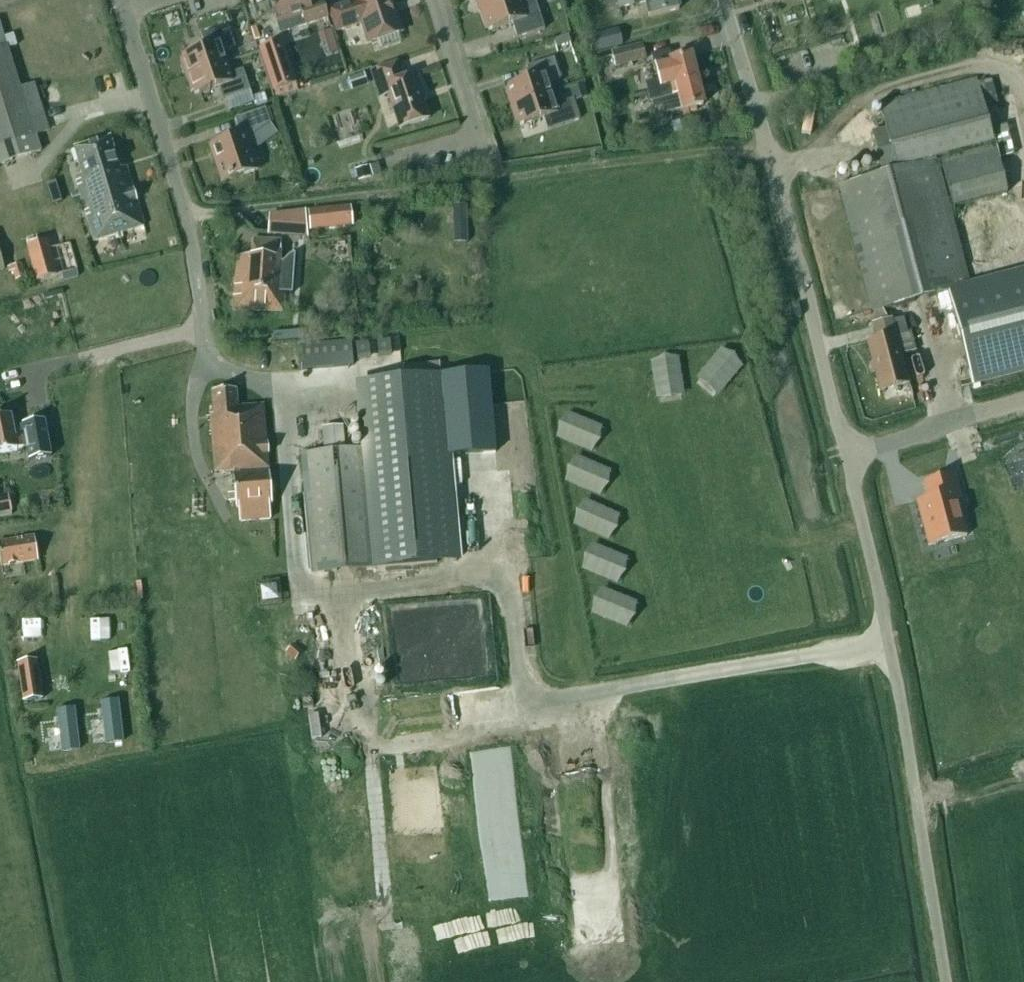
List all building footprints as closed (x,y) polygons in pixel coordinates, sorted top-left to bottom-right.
[(280,34),(327,20),(322,4),(310,8),(307,0),(269,0),(280,34)] [(337,8),(329,11),(336,32),(361,24),(368,45),(402,33),(391,0),(353,0),(354,3),(337,8)] [(519,0),(475,0),(479,13),(519,0)] [(479,13),(485,30),(487,29),(488,32),(511,25),(516,40),(544,31),(536,7),(523,11),(519,0),(479,13)] [(607,2),(609,8),(618,5),(619,10),(634,7),(633,0),(614,0),(607,2)] [(649,18),(679,11),(676,0),(644,0),(649,18)] [(41,152),(35,136),(49,131),(34,85),(20,89),(7,49),(16,46),(13,35),(4,38),(0,27),(0,165),(41,152)] [(185,77),(226,63),(222,53),(235,48),(228,27),(201,36),(205,49),(181,57),(183,60),(180,61),(185,77)] [(591,36),(595,53),(622,46),(618,29),(591,36)] [(281,43),(260,49),(274,92),(295,85),(281,43)] [(611,52),(615,68),(646,60),(642,44),(611,52)] [(647,94),(697,81),(690,57),(672,62),(669,51),(650,56),(657,81),(645,85),(647,94)] [(510,108),(550,95),(547,84),(560,80),(553,59),(526,68),(530,80),(506,88),(507,91),(505,92),(510,108)] [(226,63),(185,77),(191,94),(194,93),(195,96),(218,88),(222,101),(250,92),(243,70),(229,75),(226,63)] [(420,95),(422,95),(416,75),(402,80),(397,63),(372,72),(380,98),(388,95),(399,130),(428,120),(420,95)] [(348,80),(351,89),(366,84),(363,74),(348,80)] [(994,141),(978,80),(878,106),(884,131),(870,135),(881,174),(840,186),(876,325),(872,326),(876,341),(867,344),(879,392),(909,384),(900,354),(915,350),(911,332),(907,333),(903,318),(886,322),(883,311),(947,294),(970,288),(937,161),(927,164),(926,159),(994,141)] [(697,81),(647,94),(650,104),(677,96),(681,111),(703,106),(697,81)] [(583,86),(572,90),(576,101),(587,98),(583,86)] [(264,95),(252,99),(255,106),(266,103),(264,95)] [(550,95),(510,108),(516,125),(518,124),(519,127),(543,120),(547,131),(579,121),(572,100),(554,106),(550,95)] [(258,171),(248,140),(270,125),(265,109),(235,119),(240,136),(209,147),(222,183),(258,171)] [(702,130),(698,116),(677,121),(681,135),(702,130)] [(788,126),(795,125),(793,118),(786,119),(788,126)] [(109,140),(75,150),(83,176),(75,178),(94,243),(116,236),(118,241),(123,239),(121,235),(144,228),(126,168),(118,170),(109,140)] [(1008,201),(994,146),(940,160),(953,209),(997,198),(998,203),(1008,201)] [(366,168),(355,171),(358,183),(370,179),(366,168)] [(310,230),(352,224),(350,207),(308,213),(310,230)] [(469,246),(468,208),(453,209),(454,247),(469,246)] [(268,218),(267,234),(284,235),(285,227),(280,227),(281,218),(268,218)] [(235,285),(233,312),(283,311),(284,295),(292,295),(295,255),(290,256),(288,257),(287,258),(285,261),(283,262),(282,263),(279,264),(281,240),(252,238),(251,257),(238,257),(236,280),(234,280),(233,285),(235,285)] [(69,244),(49,250),(47,242),(27,247),(37,282),(76,271),(69,244)] [(7,269),(12,283),(26,278),(21,264),(7,269)] [(947,294),(971,385),(1023,371),(1023,274),(970,288),(947,294)] [(285,333),(273,334),(274,344),(286,343),(285,333)] [(389,341),(377,342),(378,356),(390,355),(389,341)] [(351,342),(301,347),(303,371),(353,366),(351,342)] [(368,343),(355,344),(357,359),(369,358),(368,343)] [(656,399),(680,398),(678,358),(653,360),(656,399)] [(325,453),(301,455),(303,477),(305,477),(313,570),(311,571),(312,574),(376,569),(457,562),(447,457),(495,453),(488,372),(440,376),(404,380),(359,384),(365,449),(344,451),(342,428),(323,430),(325,453)] [(271,506),(268,474),(238,476),(238,472),(268,470),(263,406),(237,408),(236,390),(212,392),(214,415),(210,416),(214,473),(232,472),(234,494),(227,495),(228,503),(235,503),(235,508),(238,508),(239,522),(269,520),(268,506),(271,506)] [(556,442),(596,452),(603,424),(563,414),(556,442)] [(17,451),(28,449),(26,436),(14,438),(10,417),(0,419),(0,455),(17,451)] [(30,461),(51,457),(45,419),(24,423),(30,461)] [(563,481),(601,498),(613,472),(575,455),(563,481)] [(928,499),(916,502),(921,520),(923,520),(925,528),(923,529),(928,547),(966,537),(956,500),(961,499),(954,474),(923,483),(928,499)] [(0,498),(0,514),(11,512),(8,496),(0,498)] [(572,528),(611,542),(621,514),(581,500),(572,528)] [(0,543),(0,562),(1,567),(38,561),(34,538),(0,543)] [(588,546),(581,573),(621,584),(629,557),(588,546)] [(138,572),(151,569),(149,562),(136,564),(138,572)] [(262,603),(279,602),(279,586),(272,587),(272,592),(262,592),(262,603)] [(594,612),(619,620),(625,600),(600,592),(594,612)] [(293,661),(302,652),(292,643),(284,653),(293,661)] [(99,654),(100,666),(131,664),(130,652),(99,654)] [(42,700),(36,661),(17,664),(23,703),(42,700)] [(125,742),(120,699),(101,701),(106,745),(125,742)] [(81,751),(76,707),(57,710),(62,753),(81,751)]
